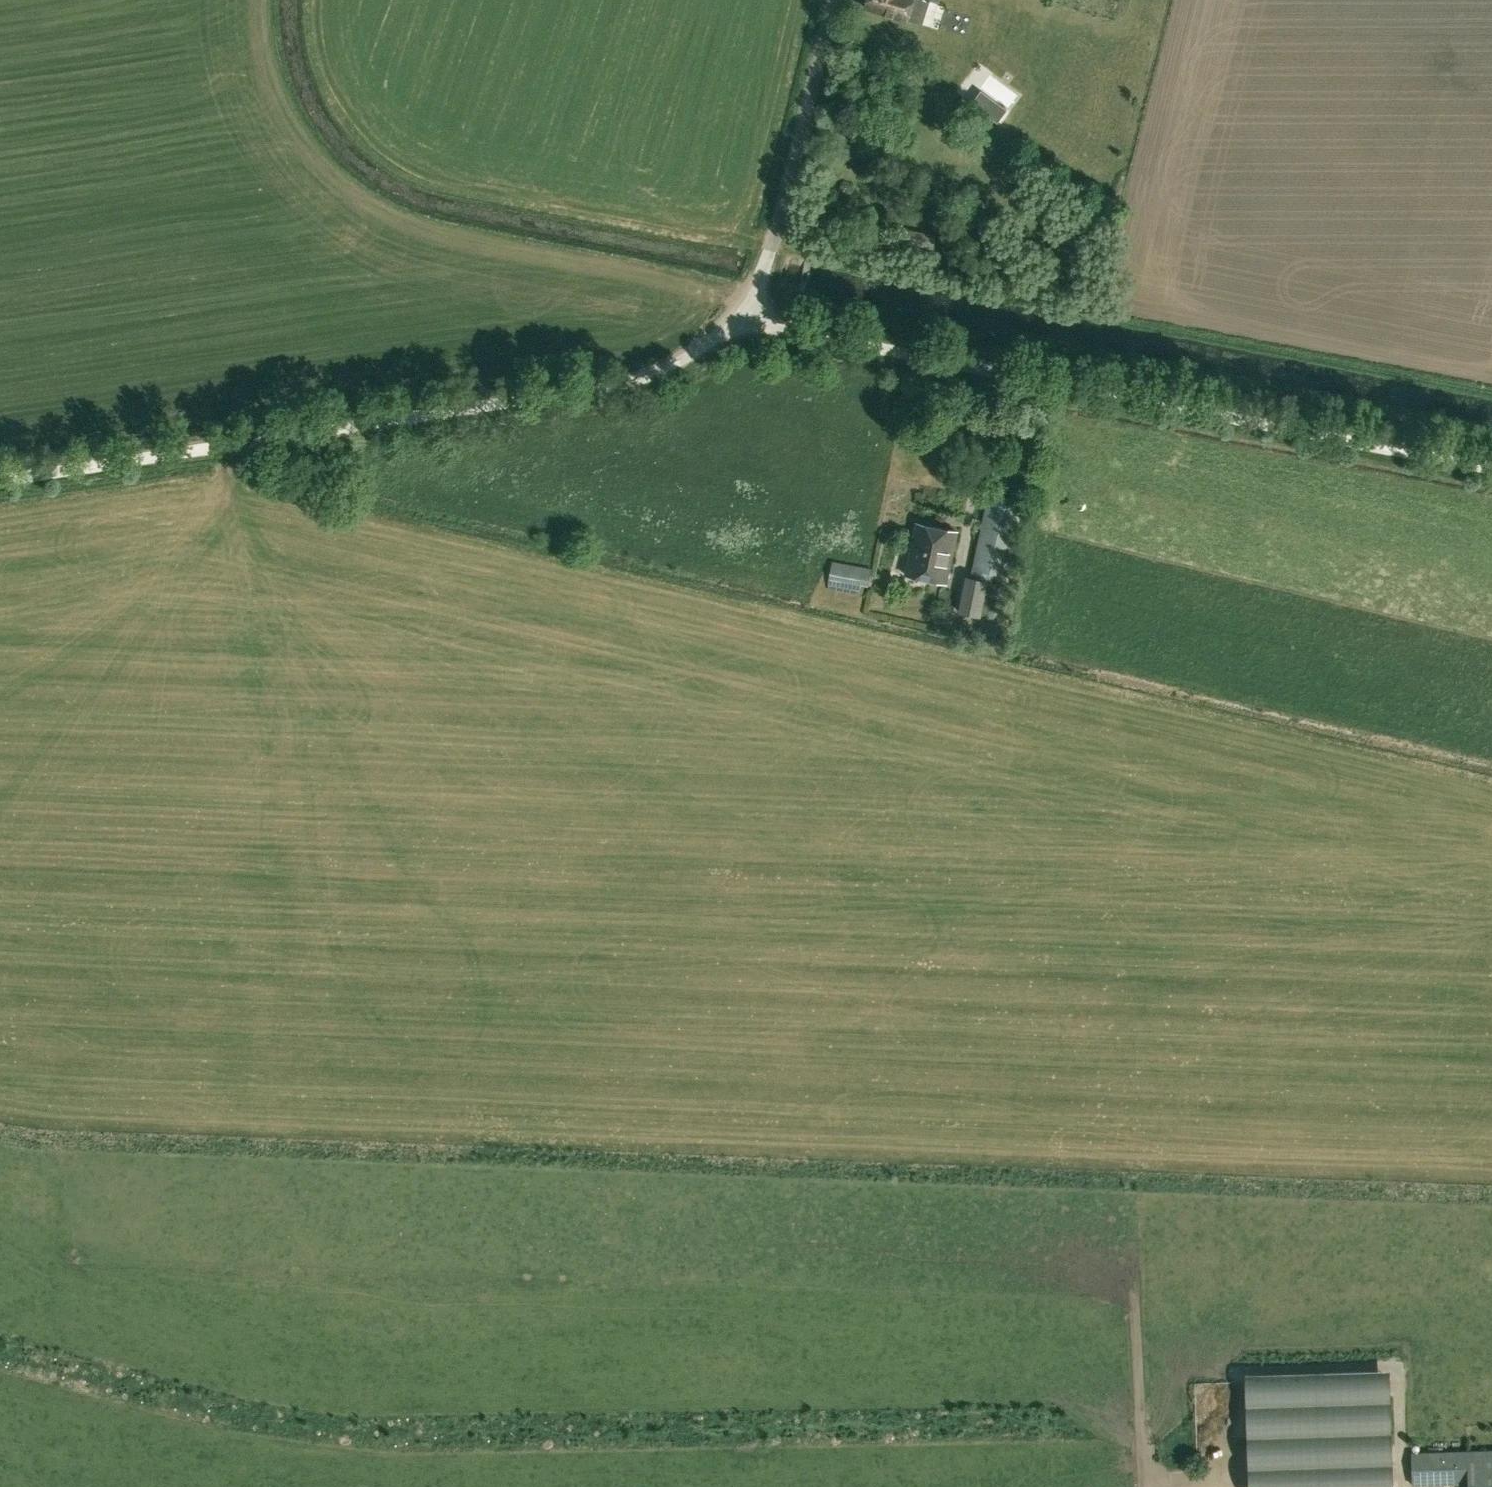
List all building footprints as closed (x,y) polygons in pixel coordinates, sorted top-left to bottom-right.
[(907,21),(914,0),(868,0),(866,7),(907,21)] [(987,116),(998,122),(1007,110),(997,102),(987,116)] [(961,612),(986,616),(994,618),(1001,583),(992,581),(994,572),(1007,575),(1022,500),(990,493),(972,578),(968,577),(961,612)] [(906,574),(946,582),(957,531),(917,521),(906,574)] [(872,567),(852,564),(832,560),(828,579),(848,583),(868,588),(872,567)] [(1392,1485),(1391,1441),(1369,1441),(1370,1486),(1392,1485)] [(1413,1486),(1469,1485),(1469,1486),(1491,1486),(1491,1452),(1412,1454),(1413,1486)]
